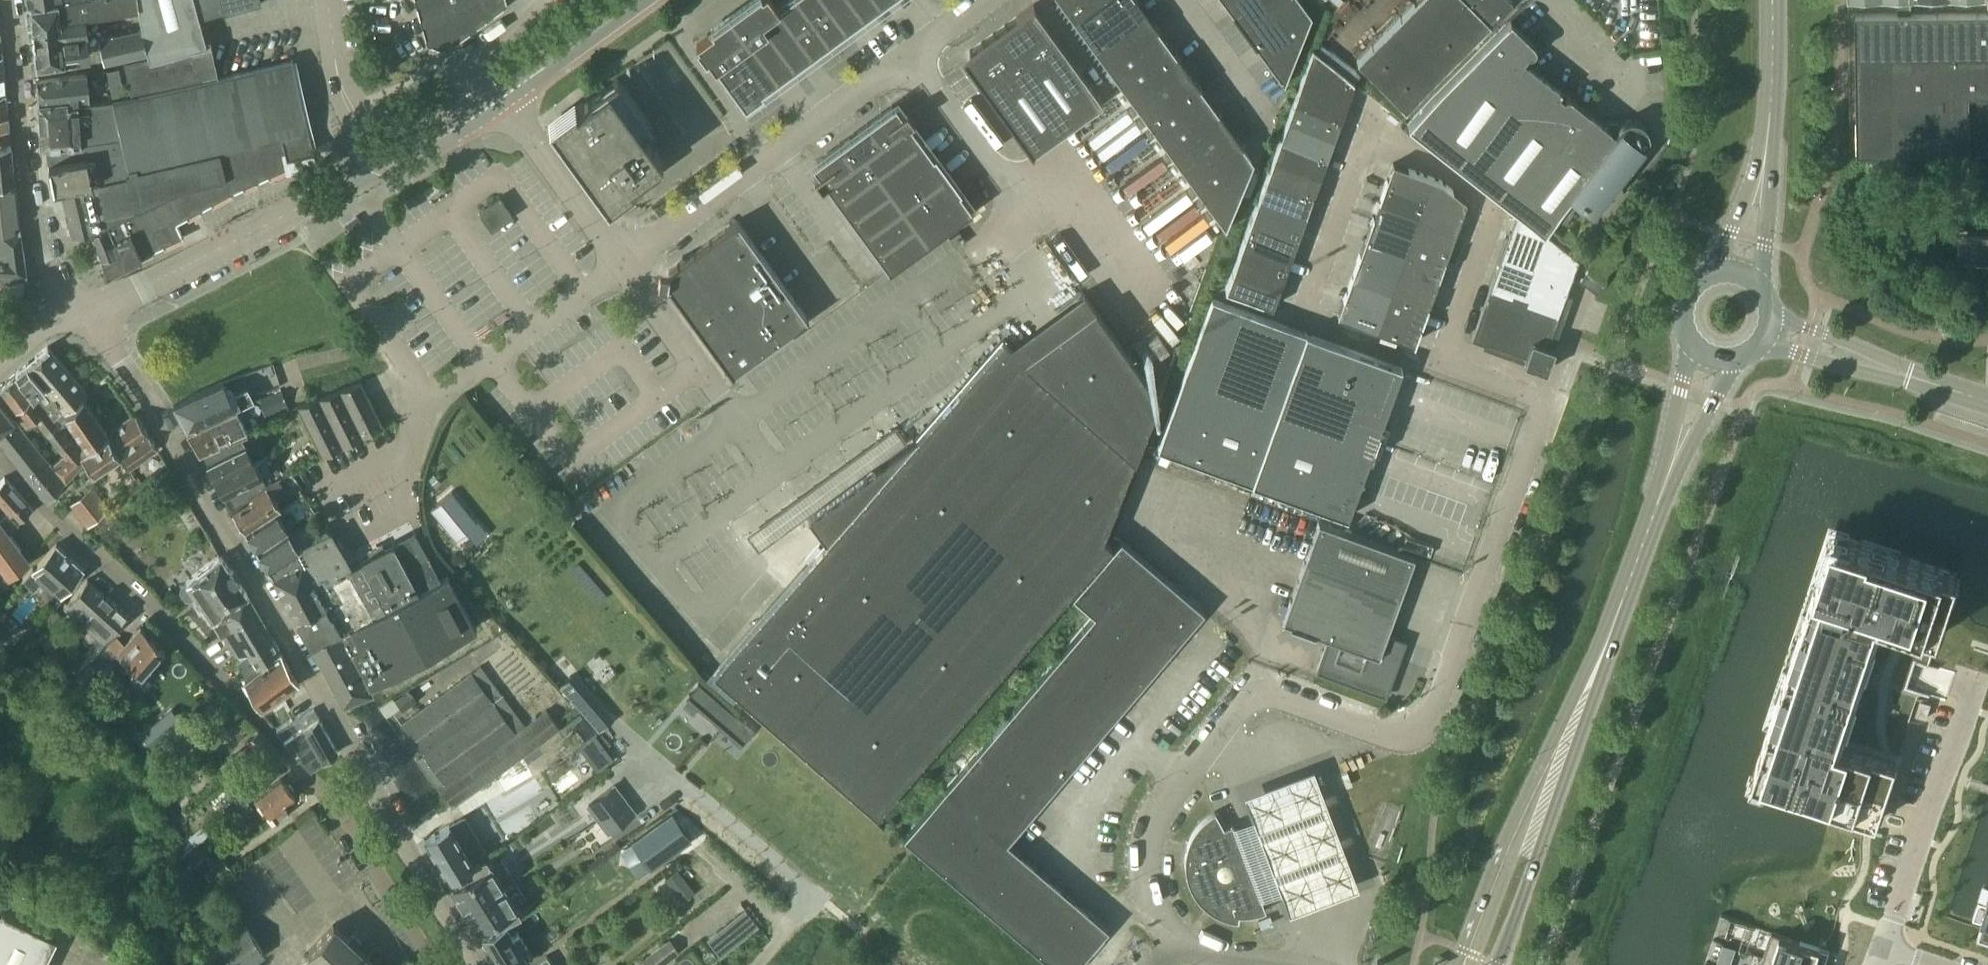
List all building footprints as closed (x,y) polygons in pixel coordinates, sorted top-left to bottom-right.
[(27,4),(28,4),(32,37),(84,28),(81,14),(79,0),(26,0),(27,4)] [(260,1),(260,0),(79,0),(81,14),(136,5),(140,26),(102,37),(99,42),(103,62),(122,57),(130,93),(182,81),(217,74),(210,37),(206,39),(199,16),(224,9),(225,11),(260,1)] [(426,43),(444,49),(507,3),(506,0),(414,0),(426,43)] [(885,0),(784,0),(777,5),(774,0),(744,0),(710,25),(711,28),(695,39),(697,42),(695,43),(705,57),(707,55),(745,108),(746,107),(745,105),(763,93),(761,90),(885,0)] [(1202,88),(1199,85),(1200,84),(1176,52),(1176,53),(1157,27),(1157,26),(1138,0),(1059,0),(1225,226),(1252,158),(1241,143),(1242,143),(1219,110),(1218,111),(1202,88)] [(1301,0),(1224,0),(1232,11),(1231,12),(1255,44),(1283,81),(1310,13),(1301,0)] [(1510,0),(1414,0),(1356,59),(1404,107),(1510,0)] [(1898,11),(1911,11),(1911,0),(1898,0),(1898,11)] [(1102,100),(1032,5),(1033,4),(1033,3),(969,50),(967,63),(1032,152),(1033,152),(1032,150),(1102,100)] [(1911,11),(1898,11),(1855,11),(1857,152),(1987,151),(1987,10),(1911,11)] [(1618,123),(1616,125),(1613,129),(1523,59),(1528,53),(1529,53),(1531,52),(1532,52),(1533,51),(1534,50),(1535,48),(1535,47),(1535,45),(1535,44),(1534,43),(1509,19),(1406,122),(1518,210),(1558,242),(1565,234),(1568,236),(1622,167),(1620,165),(1625,159),(1630,163),(1645,144),(1646,142),(1647,139),(1648,137),(1648,134),(1648,132),(1647,129),(1646,127),(1645,125),(1643,123),(1641,121),(1639,120),(1637,118),(1634,118),(1632,117),(1629,117),(1627,118),(1624,119),(1622,120),(1620,121),(1618,123)] [(86,55),(82,31),(84,30),(84,28),(32,37),(35,63),(86,55)] [(1271,306),(1319,174),(1353,81),(1312,48),(1224,289),(1271,306)] [(176,221),(289,165),(286,155),(289,154),(290,156),(291,158),(292,159),(293,160),(296,161),(297,162),(299,162),(301,162),(302,161),(304,160),(306,159),(308,157),(308,156),(309,155),(309,153),(309,152),(309,150),(313,149),(292,58),(139,96),(88,103),(77,104),(80,144),(45,147),(48,163),(122,148),(127,175),(61,187),(72,236),(88,232),(138,208),(141,215),(126,222),(139,256),(182,235),(176,221)] [(88,103),(86,75),(35,78),(37,102),(50,101),(65,99),(67,105),(77,104),(88,103)] [(661,156),(642,130),(651,123),(616,75),(576,105),(573,102),(548,120),(607,201),(632,182),(630,179),(661,156)] [(6,99),(0,99),(0,136),(8,135),(8,141),(10,141),(6,99)] [(80,144),(77,104),(67,105),(65,99),(50,101),(37,102),(40,147),(45,147),(80,144)] [(961,190),(934,153),(932,155),(909,122),(913,119),(906,108),(897,115),(891,106),(857,131),(858,132),(851,137),(850,136),(816,161),(822,169),(813,176),(821,186),(826,183),(889,269),(971,208),(959,191),(961,190)] [(10,141),(8,141),(0,142),(0,182),(14,180),(10,141)] [(127,175),(122,148),(48,163),(52,183),(53,189),(61,187),(127,175)] [(1414,342),(1455,228),(1465,199),(1440,179),(1392,162),(1336,314),(1414,342)] [(14,180),(0,182),(0,183),(0,184),(0,226),(7,225),(18,224),(14,180)] [(511,214),(499,196),(480,209),(492,227),(511,214)] [(139,257),(139,256),(126,222),(141,215),(138,208),(88,232),(106,273),(139,257)] [(1547,344),(1570,279),(1578,258),(1558,242),(1518,210),(1517,210),(1471,337),(1485,342),(1486,341),(1525,355),(1523,361),(1545,369),(1553,347),(1547,344)] [(808,316),(737,219),(677,263),(669,269),(660,268),(658,280),(667,282),(673,290),(672,290),(732,372),(733,371),(732,371),(808,316)] [(18,224),(7,225),(0,226),(0,277),(26,278),(18,224)] [(1958,265),(1987,267),(1987,229),(1960,228),(1958,265)] [(965,240),(958,230),(949,237),(956,247),(965,240)] [(1604,283),(1587,270),(1580,279),(1596,292),(1604,283)] [(876,812),(1110,543),(1102,536),(1158,395),(1083,292),(1082,293),(1093,309),(1024,359),(1002,339),(915,438),(807,517),(825,542),(758,618),(759,618),(713,671),(876,812)] [(1346,516),(1401,366),(1211,297),(1156,447),(1346,516)] [(1169,350),(1157,333),(1147,341),(1159,357),(1169,350)] [(34,356),(31,359),(33,362),(44,375),(41,378),(44,382),(43,383),(64,410),(82,395),(86,392),(84,389),(83,388),(49,349),(47,346),(34,356)] [(42,384),(43,383),(44,382),(41,378),(44,375),(33,362),(28,362),(15,372),(54,419),(63,411),(42,384)] [(260,368),(251,372),(256,384),(276,376),(272,364),(260,368)] [(57,424),(58,423),(54,419),(15,372),(0,385),(0,392),(26,424),(34,417),(64,453),(52,464),(66,481),(87,459),(57,424)] [(382,423),(361,380),(297,403),(321,454),(382,423)] [(234,407),(251,399),(246,388),(229,396),(221,382),(173,405),(186,429),(234,407)] [(285,404),(281,391),(260,399),(264,411),(285,404)] [(125,448),(111,427),(107,429),(82,395),(64,410),(89,443),(81,449),(96,468),(119,452),(124,449),(125,448)] [(0,401),(0,444),(28,477),(46,501),(66,481),(52,464),(0,401)] [(238,433),(246,429),(234,407),(186,429),(199,452),(207,448),(238,433)] [(148,433),(134,412),(111,427),(125,448),(148,433)] [(213,460),(205,464),(213,480),(241,465),(252,459),(267,451),(254,425),(246,429),(238,433),(207,448),(213,460)] [(127,466),(157,447),(148,433),(125,448),(124,449),(119,452),(127,466)] [(241,465),(213,480),(221,496),(230,491),(236,503),(265,484),(279,474),(267,451),(252,459),(241,465)] [(4,476),(0,480),(0,501),(10,511),(13,509),(20,516),(30,506),(4,476)] [(279,508),(269,493),(281,485),(276,478),(265,486),(264,485),(250,494),(253,498),(232,512),(244,531),(278,509),(279,508)] [(93,485),(69,504),(85,524),(109,505),(93,485)] [(287,532),(286,531),(277,515),(280,513),(278,509),(244,531),(256,551),(287,532)] [(0,520),(9,532),(17,524),(11,518),(10,519),(6,514),(0,520)] [(8,575),(29,560),(9,532),(0,520),(0,564),(8,575)] [(1385,633),(1414,554),(1318,520),(1282,619),(1329,636),(1316,670),(1384,695),(1404,640),(1385,633)] [(476,625),(455,587),(447,572),(440,576),(415,531),(393,542),(363,558),(363,559),(353,565),(349,558),(347,560),(330,531),(297,549),(288,534),(291,532),(290,529),(286,531),(287,532),(256,551),(268,570),(310,643),(343,703),(371,687),(369,683),(474,625),(475,626),(476,625)] [(1833,532),(1751,778),(1836,806),(1856,813),(1876,819),(1884,798),(1896,759),(1898,753),(1909,720),(1917,696),(1919,691),(1919,690),(1906,685),(1911,673),(1915,659),(1928,664),(1928,662),(1938,634),(1947,605),(1950,596),(1958,574),(1833,532)] [(1109,719),(1203,609),(1120,538),(1072,595),(1093,613),(903,836),(1054,964),(1074,964),(1107,926),(1006,840),(1109,719)] [(60,592),(82,567),(69,555),(67,557),(64,554),(66,552),(56,544),(33,569),(31,567),(21,577),(33,588),(40,580),(44,584),(47,581),(60,592)] [(246,593),(236,578),(237,578),(235,575),(234,577),(231,573),(233,572),(231,569),(230,570),(220,555),(186,580),(188,582),(182,586),(181,591),(186,598),(191,599),(196,595),(210,616),(246,593)] [(105,642),(126,618),(128,615),(87,578),(63,605),(98,636),(90,644),(91,644),(77,659),(84,665),(104,641),(105,642)] [(278,649),(246,593),(210,616),(244,669),(278,649)] [(55,610),(46,621),(52,626),(61,616),(55,610)] [(16,624),(0,611),(0,642),(16,624)] [(152,662),(165,647),(140,626),(125,643),(116,635),(108,644),(126,660),(118,669),(133,683),(143,672),(148,672),(153,666),(152,662)] [(52,647),(44,656),(57,668),(65,659),(52,647)] [(298,682),(292,673),(278,649),(244,669),(245,671),(244,672),(262,703),(298,682)] [(451,806),(559,726),(546,709),(525,725),(480,664),(401,723),(423,752),(423,753),(424,754),(416,759),(438,789),(451,806)] [(415,699),(408,689),(395,699),(402,709),(415,699)] [(723,705),(709,693),(700,704),(714,715),(723,705)] [(1926,717),(1931,702),(1920,698),(1916,713),(1926,717)] [(337,750),(318,716),(313,708),(294,718),(300,729),(284,737),(309,766),(337,750)] [(602,711),(590,721),(598,730),(610,720),(602,711)] [(740,743),(752,730),(741,721),(729,734),(740,743)] [(180,729),(171,738),(179,747),(184,743),(185,735),(180,729)] [(279,774),(289,765),(271,745),(272,745),(257,729),(245,739),(258,754),(227,780),(244,802),(247,800),(255,794),(280,775),(279,774)] [(1234,828),(1262,902),(1286,894),(1293,913),(1358,890),(1314,772),(1246,797),(1254,821),(1234,828)] [(283,803),(295,794),(293,792),(294,788),(290,783),(287,784),(280,775),(255,794),(267,809),(262,813),(265,817),(270,813),(276,821),(289,811),(283,803)] [(598,817),(624,797),(614,784),(588,804),(598,817)] [(483,785),(471,794),(484,812),(497,802),(488,791),(483,785)] [(608,831),(634,811),(624,797),(598,817),(608,831)] [(243,814),(252,807),(247,800),(244,802),(238,808),(243,814)] [(536,809),(521,821),(526,828),(542,816),(536,809)] [(1234,828),(1232,823),(1221,828),(1214,810),(1209,814),(1205,817),(1201,821),(1197,825),(1194,829),(1192,832),(1190,835),(1189,838),(1188,841),(1186,845),(1185,848),(1185,852),(1184,856),(1184,859),(1184,863),(1184,868),(1185,873),(1186,878),(1188,883),(1190,888),(1192,892),(1195,896),(1198,900),(1202,904),(1206,907),(1211,911),(1216,914),(1221,916),(1226,918),(1232,919),(1237,920),(1238,914),(1244,914),(1249,914),(1254,913),(1260,911),(1265,910),(1262,902),(1234,828)] [(671,813),(632,841),(651,867),(690,839),(671,813)] [(448,824),(424,838),(436,857),(450,880),(473,866),(471,862),(487,852),(464,814),(448,824)] [(196,825),(189,831),(197,841),(204,835),(196,825)] [(193,846),(180,856),(186,863),(198,853),(193,846)] [(222,857),(205,871),(214,881),(230,867),(222,857)] [(464,910),(513,879),(500,858),(490,865),(485,858),(456,877),(460,884),(451,889),(464,910)] [(676,869),(665,878),(673,889),(685,880),(676,869)] [(515,905),(526,899),(513,879),(464,910),(477,930),(486,924),(490,931),(520,912),(515,905)] [(1977,937),(1987,941),(1987,904),(1986,903),(1980,921),(1982,921),(1980,929),(1977,937)] [(56,936),(0,908),(0,964),(42,964),(56,936)] [(504,923),(482,937),(500,964),(517,964),(527,958),(504,923)] [(245,924),(203,951),(212,964),(245,964),(264,953),(245,924)] [(356,946),(333,924),(309,950),(312,954),(309,959),(316,964),(317,964),(321,962),(324,964),(376,964),(356,946)] [(1763,955),(1792,964),(1813,964),(1819,947),(1771,931),(1763,955)] [(584,936),(572,944),(580,955),(592,946),(584,936)] [(680,949),(671,938),(644,959),(649,964),(660,964),(680,949)] [(1723,943),(1720,950),(1733,954),(1736,947),(1723,943)] [(1760,964),(1792,964),(1763,955),(1760,964)]
